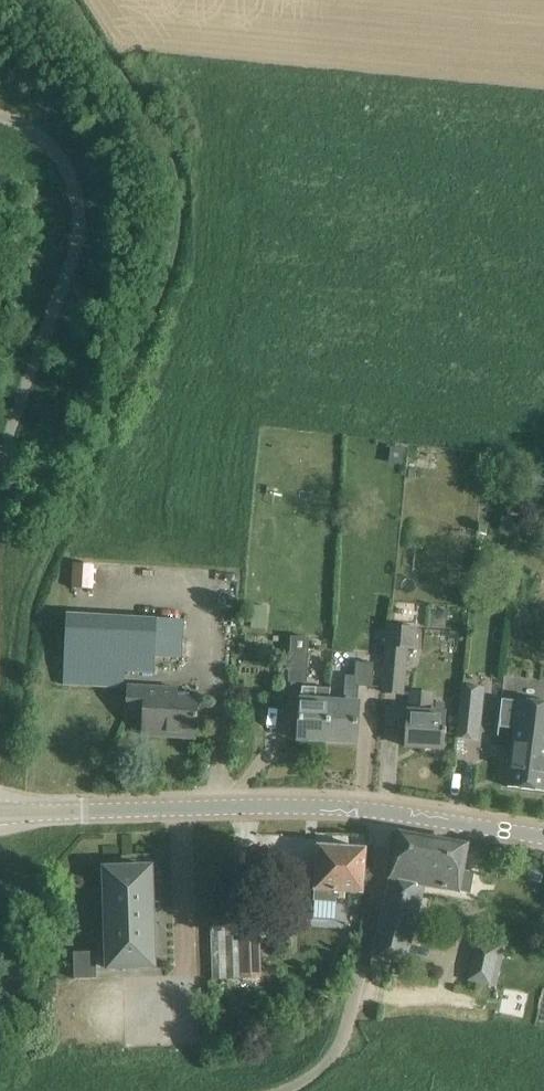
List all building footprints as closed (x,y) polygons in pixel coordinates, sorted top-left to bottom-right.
[(389,464),(403,466),(405,449),(391,447),(389,464)] [(501,517),(499,530),(519,533),(520,520),(507,518),(501,517)] [(518,610),(513,621),(527,627),(532,615),(518,610)] [(67,614),(64,670),(64,686),(122,690),(124,673),(154,675),(155,658),(181,660),(184,622),(157,619),(67,614)] [(417,628),(387,626),(381,693),(404,695),(408,647),(416,647),(417,628)] [(307,684),(310,638),(291,637),(289,683),(307,684)] [(345,703),(331,702),(328,743),(357,744),(359,704),(358,704),(359,691),(360,687),(373,688),(375,663),(356,662),(355,677),(347,676),(345,703)] [(177,699),(177,691),(129,688),(127,716),(145,717),(144,736),(163,737),(163,734),(195,735),(197,700),(177,699)] [(302,700),(299,741),(328,743),(331,702),(332,689),(318,689),(303,688),(303,701),(302,700)] [(446,714),(432,713),(433,696),(412,694),(411,712),(409,712),(407,747),(443,749),(446,714)] [(483,703),(461,701),(457,738),(479,740),(483,703)] [(516,730),(508,788),(543,793),(543,707),(502,701),(499,728),(516,730)] [(402,833),(375,955),(407,962),(425,885),(470,894),(475,872),(465,870),(469,848),(402,833)] [(315,892),(314,902),(336,904),(336,899),(346,900),(346,894),(363,896),(366,851),(319,847),(315,892)] [(155,967),(151,867),(105,869),(108,969),(155,967)] [(240,927),(211,927),(212,980),(241,980),(240,927)] [(497,988),(507,942),(477,936),(467,981),(497,988)] [(75,979),(97,979),(96,951),(74,952),(75,979)] [(241,969),(241,978),(260,977),(260,968),(241,969)]
